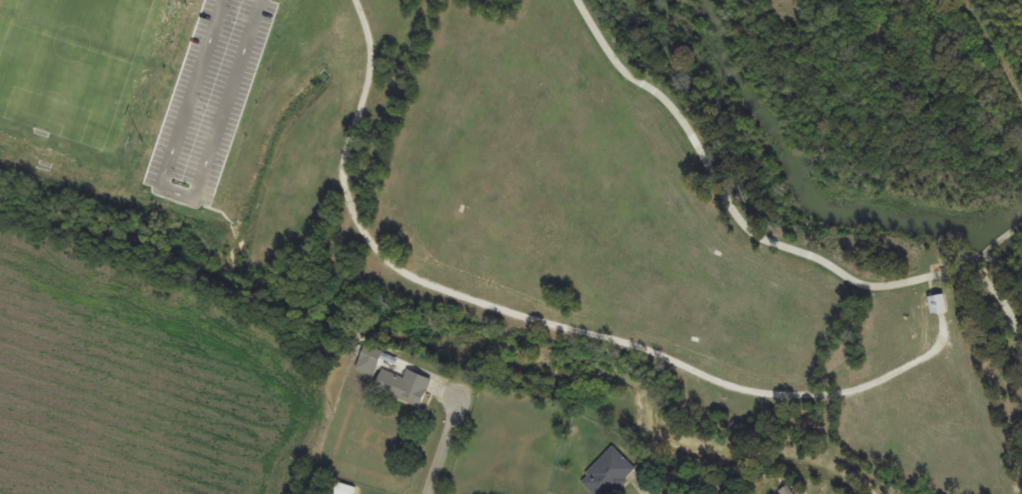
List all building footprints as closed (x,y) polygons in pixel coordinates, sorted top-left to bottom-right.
[(929,297),(931,314),(947,313),(946,295),(929,297)] [(355,369),(374,377),(385,353),(366,345),(355,369)] [(418,406),(427,376),(408,371),(406,378),(382,370),(375,393),(418,406)] [(613,447),(580,481),(593,493),(613,493),(637,470),(613,447)] [(355,488),(339,484),(336,493),(354,493),(355,488)]
